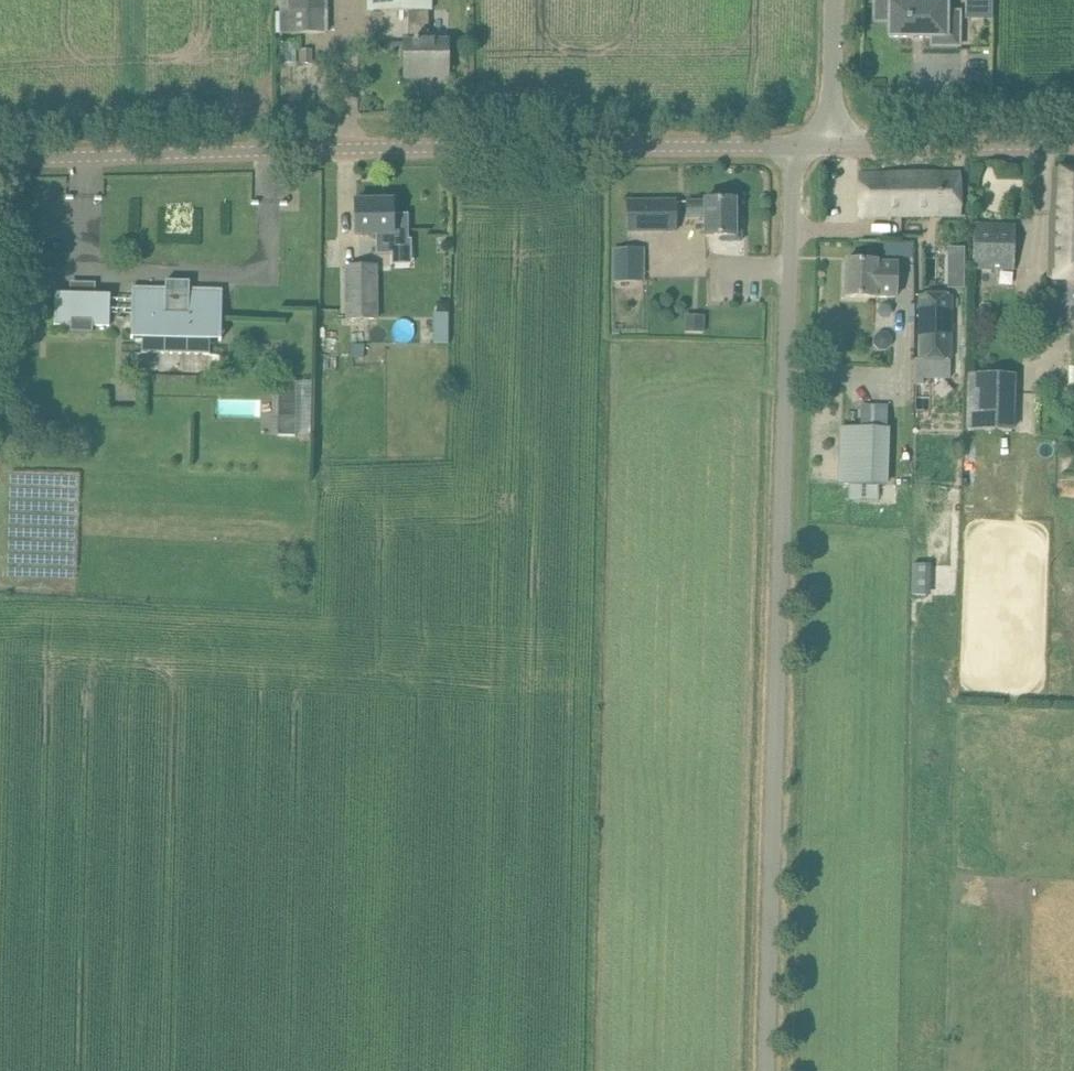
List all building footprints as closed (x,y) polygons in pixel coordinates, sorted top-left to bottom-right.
[(281,33),(327,33),(326,0),(281,0),(281,33)] [(368,11),(409,11),(409,42),(404,42),(405,78),(448,77),(447,42),(428,42),(428,10),(431,10),(431,0),(368,0),(368,11)] [(899,2),(900,0),(875,0),(874,22),(889,22),(889,37),(912,38),(912,40),(913,40),(913,38),(922,38),(922,40),(923,40),(923,38),(932,38),(932,46),(958,46),(959,13),(946,13),(946,3),(924,2),(924,0),(923,0),(923,2),(913,2),(913,0),(911,0),(911,2),(899,2)] [(967,18),(989,18),(990,0),(968,0),(967,18)] [(1054,169),(1049,279),(1073,280),(1073,170),(1054,169)] [(963,195),(960,195),(960,173),(858,174),(859,217),(964,216),(963,195)] [(687,202),(687,218),(705,218),(705,237),(722,237),(722,242),(741,242),(741,218),(736,218),(735,200),(705,201),(705,202),(687,202)] [(627,202),(627,232),(676,232),(676,201),(627,202)] [(395,202),(356,203),(356,235),(377,234),(377,253),(394,253),(394,248),(409,247),(409,214),(395,215),(395,202)] [(977,226),(976,267),(1015,268),(1016,227),(977,226)] [(913,245),(884,244),(883,257),(912,258),(913,245)] [(614,250),(614,283),(643,282),(641,249),(614,250)] [(845,297),(877,298),(897,298),(898,263),(846,261),(845,297)] [(344,269),(345,321),(376,320),(376,268),(344,269)] [(948,275),(948,289),(964,289),(964,275),(948,275)] [(132,287),(132,339),(141,339),(141,352),(210,353),(210,340),(222,340),(222,289),(190,289),(190,282),(188,282),(188,289),(167,289),(167,281),(166,281),(166,288),(132,287)] [(914,359),(914,385),(923,386),(923,379),(949,380),(949,360),(950,337),(951,295),(943,294),(928,294),(922,293),(920,359),(914,359)] [(71,331),(93,332),(94,324),(109,325),(110,295),(55,294),(54,323),(72,324),(71,331)] [(449,302),(437,302),(438,314),(449,313),(449,302)] [(363,344),(352,345),(351,358),(362,359),(363,344)] [(968,374),(966,431),(1014,432),(1017,376),(968,374)] [(296,383),(278,383),(277,436),(295,436),(296,383)] [(885,488),(888,407),(861,407),(860,429),(842,428),(840,484),(849,484),(849,498),(877,498),(878,488),(885,488)] [(916,562),(915,592),(933,593),(934,562),(916,562)]
